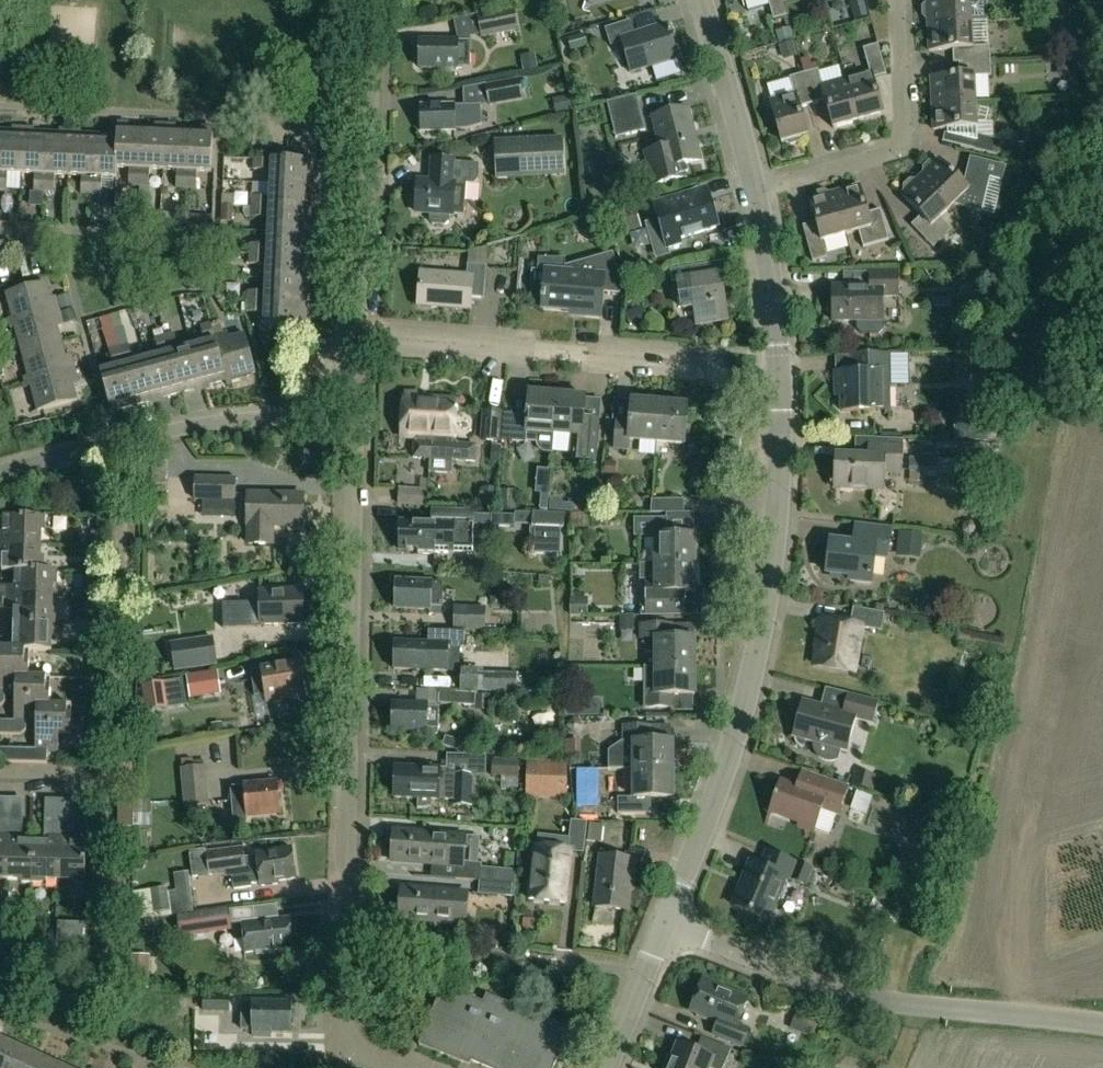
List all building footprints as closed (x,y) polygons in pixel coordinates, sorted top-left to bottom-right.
[(785,6),(783,0),(755,0),(756,3),(767,0),(774,22),(788,18),(785,6)] [(969,0),(926,0),(925,0),(927,26),(971,23),(969,0)] [(481,38),(519,31),(514,7),(476,15),(481,38)] [(666,25),(634,35),(630,22),(605,29),(610,47),(622,43),(631,73),(676,59),(666,25)] [(957,51),(958,64),(990,63),(989,48),(972,49),(971,23),(927,26),(929,52),(957,51)] [(874,35),(878,52),(893,48),(888,31),(874,35)] [(416,55),(419,56),(419,70),(456,71),(456,69),(469,70),(470,43),(457,43),(457,41),(420,40),(420,44),(416,47),(416,55)] [(857,123),(882,116),(872,81),(885,77),(876,47),(862,50),(869,74),(846,81),(857,123)] [(929,79),(931,103),(975,101),(974,79),(991,78),(990,63),(958,64),(959,77),(929,79)] [(817,71),(803,75),(812,106),(824,103),(832,130),(857,123),(846,81),(822,88),(817,71)] [(803,75),(760,87),(765,103),(770,102),(782,145),(807,137),(799,110),(812,106),(803,75)] [(486,85),(489,106),(524,100),(520,79),(486,85)] [(636,96),(606,103),(613,129),(623,127),(626,137),(645,132),(636,96)] [(975,101),(931,103),(933,131),(977,128),(975,101)] [(481,105),(421,107),(421,132),(454,131),(454,130),(465,130),(481,125),(481,105)] [(653,119),(660,148),(643,152),(651,188),(687,179),(686,174),(689,172),(685,165),(700,161),(695,142),(697,141),(697,140),(695,141),(692,132),(694,131),(694,130),(692,130),(687,110),(653,119)] [(115,179),(118,128),(117,128),(116,138),(93,137),(91,178),(92,178),(91,195),(101,196),(102,179),(115,179)] [(142,129),(118,128),(115,179),(116,179),(117,169),(129,170),(128,187),(138,188),(140,170),(142,129)] [(140,170),(138,188),(148,188),(149,171),(163,172),(165,130),(142,129),(140,170)] [(189,131),(165,130),(163,172),(176,172),(175,189),(186,190),(187,173),(189,131)] [(187,173),(186,190),(196,190),(197,173),(211,174),(213,132),(189,131),(187,173)] [(22,133),(0,132),(0,191),(6,191),(7,174),(20,175),(22,133)] [(46,135),(22,133),(20,175),(34,176),(33,192),(43,193),(46,135)] [(43,193),(54,193),(55,177),(68,177),(70,136),(46,135),(43,193)] [(93,137),(70,136),(68,177),(82,178),(81,195),(91,195),(92,178),(91,178),(93,137)] [(978,136),(977,141),(975,150),(997,156),(1001,142),(978,136)] [(564,176),(562,139),(494,143),(496,180),(564,176)] [(937,160),(919,178),(949,210),(954,205),(982,213),(991,179),(1002,182),(1006,167),(970,158),(963,187),(937,160)] [(270,184),(312,186),(313,162),(254,160),(254,171),(270,171),(270,184)] [(450,216),(455,217),(455,215),(464,216),(467,177),(453,176),(454,162),(432,161),(431,182),(418,181),(416,214),(430,215),(429,221),(433,224),(446,225),(449,222),(450,216)] [(949,210),(919,178),(900,196),(921,218),(911,227),(933,250),(952,231),(940,219),(949,210)] [(311,210),(312,186),(270,184),(269,199),(252,198),(252,208),(269,208),(311,210)] [(859,187),(833,194),(845,236),(858,232),(863,248),(888,241),(880,211),(867,215),(859,187)] [(679,197),(654,205),(668,250),(683,245),(681,239),(716,229),(707,201),(695,205),(691,191),(678,195),(679,197)] [(823,242),(845,236),(833,194),(809,201),(817,229),(804,233),(813,262),(827,258),(823,242)] [(269,208),(252,208),(251,218),(268,219),(267,232),(309,234),(311,210),(269,208)] [(308,258),(309,234),(267,232),(267,246),(250,245),(249,255),(266,256),(308,258)] [(614,244),(610,232),(598,236),(602,248),(614,244)] [(602,293),(620,295),(621,281),(613,253),(565,267),(564,273),(545,271),(542,309),(585,312),(584,317),(600,318),(602,293)] [(307,282),(308,258),(266,256),(249,255),(249,265),(266,266),(265,280),(307,282)] [(417,308),(469,312),(470,298),(483,299),(486,267),(467,265),(466,277),(420,273),(417,308)] [(719,276),(706,278),(704,266),(670,271),(672,283),(677,282),(681,311),(693,309),(696,326),(726,321),(719,276)] [(897,273),(869,273),(869,287),(832,288),(832,321),(856,321),(856,330),(861,334),(878,334),(883,330),(882,297),(897,297),(897,273)] [(306,306),(307,282),(265,280),(264,293),(247,292),(247,302),(264,303),(264,304),(306,306)] [(9,325),(59,311),(55,298),(49,299),(45,284),(6,294),(12,318),(8,320),(9,325)] [(264,303),(247,302),(246,312),(263,313),(263,327),(305,329),(306,306),(264,304),(264,303)] [(21,353),(61,342),(57,328),(63,326),(59,311),(9,325),(10,329),(15,328),(21,353)] [(127,311),(109,316),(112,325),(130,320),(127,311)] [(230,380),(231,380),(219,335),(214,337),(211,325),(200,328),(204,344),(196,346),(207,386),(225,381),(226,386),(231,385),(230,380)] [(122,327),(113,330),(118,346),(127,343),(122,327)] [(227,333),(219,335),(231,380),(255,374),(244,335),(229,339),(227,333)] [(183,393),(207,386),(196,346),(178,351),(174,335),(164,337),(170,353),(172,353),(183,393)] [(159,399),(183,393),(172,353),(170,353),(164,337),(155,340),(159,356),(148,359),(159,399)] [(25,383),(75,370),(71,356),(65,357),(61,342),(21,353),(28,377),(24,378),(25,383)] [(124,366),(135,406),(159,399),(148,359),(133,363),(128,347),(119,350),(123,366),(124,366)] [(123,366),(119,350),(109,352),(113,368),(100,372),(111,412),(135,406),(124,366),(123,366)] [(836,386),(841,386),(842,412),(889,410),(887,355),(852,356),(853,372),(835,373),(836,386)] [(75,370),(25,383),(26,388),(31,387),(37,411),(76,401),(72,385),(78,383),(75,370)] [(423,415),(424,398),(416,398),(416,394),(404,393),(404,397),(403,397),(401,437),(414,438),(414,458),(429,459),(431,416),(423,415)] [(513,414),(504,413),(502,440),(537,443),(538,447),(540,450),(543,452),(547,453),(552,454),(553,447),(552,447),(553,434),(556,395),(528,393),(526,415),(513,414)] [(556,395),(553,434),(570,436),(569,453),(580,454),(579,462),(595,463),(598,431),(582,430),(585,398),(556,395)] [(455,400),(424,398),(423,415),(431,416),(429,459),(475,461),(476,445),(458,444),(453,440),(455,400)] [(630,401),(628,423),(616,422),(614,449),(627,450),(627,440),(655,442),(658,403),(630,401)] [(658,403),(655,442),(684,444),(687,405),(658,403)] [(501,443),(502,440),(504,413),(504,412),(483,410),(480,441),(501,443)] [(959,411),(959,439),(988,439),(989,412),(959,411)] [(894,416),(894,426),(915,426),(915,416),(894,416)] [(835,456),(834,489),(882,490),(883,473),(901,474),(902,440),(868,439),(868,457),(835,456)] [(938,458),(910,458),(909,486),(936,486),(937,473),(957,473),(957,462),(937,461),(938,458)] [(165,466),(151,466),(151,483),(165,482),(165,466)] [(540,516),(548,516),(551,473),(538,472),(536,496),(541,496),(540,516)] [(234,501),(234,479),(195,478),(195,500),(234,501)] [(397,504),(426,506),(427,491),(399,488),(397,504)] [(496,491),(484,490),(482,508),(494,509),(496,491)] [(247,494),(247,526),(248,525),(248,544),(272,545),(272,526),(302,526),(303,495),(247,494)] [(559,501),(550,500),(549,514),(574,515),(574,508),(565,507),(559,501)] [(683,500),(651,500),(651,512),(683,513),(683,500)] [(400,526),(398,526),(397,537),(400,537),(399,551),(418,551),(417,555),(435,555),(435,553),(473,554),(474,512),(432,510),(431,523),(400,522),(400,526)] [(492,516),(491,526),(491,527),(515,528),(515,525),(515,517),(492,516)] [(540,516),(532,516),(531,526),(530,526),(530,528),(535,528),(534,553),(560,554),(561,529),(564,529),(565,517),(548,516),(540,516)] [(40,546),(40,533),(44,530),(44,519),(3,518),(3,533),(0,533),(0,545),(40,546)] [(654,565),(694,565),(694,536),(666,536),(666,518),(633,518),(634,537),(654,537),(654,565)] [(849,582),(870,584),(873,556),(885,558),(889,530),(855,526),(853,543),(830,541),(827,574),(849,576),(849,582)] [(898,532),(896,556),(921,559),(923,535),(898,532)] [(0,545),(0,556),(2,556),(1,572),(15,572),(15,571),(43,572),(43,562),(40,558),(40,546),(0,545)] [(654,565),(640,564),(640,580),(645,580),(645,606),(640,606),(640,616),(687,616),(687,593),(694,593),(694,565),(654,565)] [(52,599),(53,586),(56,583),(56,572),(43,572),(15,571),(15,572),(14,587),(0,586),(0,598),(52,599)] [(442,583),(396,581),(395,609),(429,610),(429,614),(440,614),(441,607),(442,583)] [(302,624),(302,590),(259,591),(259,604),(231,605),(231,625),(260,624),(260,625),(302,624)] [(55,625),(55,615),(52,612),(52,599),(0,598),(0,609),(14,609),(13,624),(55,625)] [(588,600),(570,600),(570,618),(589,618),(588,600)] [(453,629),(484,630),(485,608),(454,607),(453,629)] [(817,638),(819,639),(814,666),(853,672),(860,628),(881,632),(884,614),(852,608),(849,625),(820,620),(817,638)] [(29,652),(51,652),(51,639),(55,636),(55,625),(13,624),(13,639),(0,639),(0,650),(29,651),(29,652)] [(655,652),(655,667),(694,667),(694,639),(672,639),(672,625),(640,625),(639,639),(646,639),(646,652),(655,652)] [(429,642),(394,641),(393,670),(457,672),(458,633),(429,632),(429,642)] [(175,672),(218,665),(213,636),(170,643),(175,672)] [(28,678),(29,652),(29,651),(0,650),(0,708),(5,703),(5,695),(14,695),(15,695),(16,678),(28,678)] [(263,677),(252,679),(254,697),(265,695),(267,703),(303,698),(302,694),(303,694),(298,664),(261,669),(263,677)] [(655,667),(645,667),(645,708),(672,708),(672,696),(694,696),(694,667),(655,667)] [(190,699),(221,694),(217,671),(186,676),(190,699)] [(519,675),(477,673),(477,691),(518,692),(519,675)] [(21,736),(26,731),(26,724),(36,724),(37,724),(37,707),(49,707),(49,706),(50,679),(28,678),(16,678),(15,695),(14,695),(14,722),(0,721),(0,736),(21,736)] [(187,706),(183,680),(142,686),(147,712),(187,706)] [(815,752),(824,761),(827,761),(834,761),(837,750),(846,753),(856,720),(873,725),(879,703),(848,695),(826,691),(820,708),(804,701),(793,738),(795,738),(796,743),(801,747),(803,741),(813,743),(815,752)] [(475,694),(438,692),(437,704),(475,706),(475,694)] [(587,717),(587,702),(565,702),(565,717),(587,717)] [(392,704),(391,732),(427,732),(427,729),(438,729),(438,708),(428,708),(428,705),(392,704)] [(49,707),(37,707),(37,724),(36,724),(35,750),(9,749),(8,763),(47,764),(47,752),(58,752),(59,735),(70,736),(71,707),(49,706),(49,707)] [(633,772),(676,770),(676,746),(672,742),(672,729),(650,726),(623,726),(623,742),(623,746),(608,755),(608,773),(633,772)] [(491,777),(519,778),(520,762),(492,761),(491,777)] [(568,763),(527,762),(526,798),(567,799),(568,763)] [(437,801),(437,800),(453,801),(453,806),(472,807),(473,774),(447,773),(447,770),(439,769),(430,768),(430,765),(419,765),(418,767),(396,766),(395,799),(417,800),(417,809),(430,810),(431,801),(437,801)] [(184,806),(206,805),(203,767),(181,769),(184,806)] [(677,806),(676,770),(633,772),(633,801),(618,801),(619,817),(644,817),(651,817),(655,810),(677,806)] [(775,795),(769,813),(799,823),(797,828),(813,833),(821,811),(837,817),(848,787),(816,776),(817,775),(802,770),(796,788),(781,783),(777,796),(775,795)] [(857,770),(853,786),(871,792),(875,775),(857,770)] [(280,808),(281,807),(281,800),(279,798),(278,784),(230,788),(233,825),(247,824),(247,816),(280,813),(280,808)] [(82,786),(51,787),(53,817),(84,816),(82,786)] [(118,801),(117,828),(134,828),(134,826),(134,803),(134,801),(118,801)] [(134,803),(134,826),(146,827),(146,803),(134,803)] [(21,884),(32,884),(33,855),(33,843),(18,842),(19,824),(7,824),(5,880),(18,881),(21,884)] [(587,842),(599,843),(601,826),(589,824),(587,842)] [(58,882),(60,825),(48,825),(48,843),(33,843),(33,855),(32,884),(42,885),(46,881),(58,882)] [(60,825),(58,882),(71,882),(74,885),(85,886),(86,844),(71,844),(71,825),(60,825)] [(393,834),(386,837),(386,844),(392,848),(391,862),(456,866),(455,879),(479,882),(514,884),(515,872),(480,869),(480,865),(478,865),(480,837),(393,832),(393,834)] [(537,848),(534,847),(528,900),(535,900),(564,904),(568,870),(571,852),(567,851),(568,849),(569,840),(566,840),(539,837),(537,848)] [(243,859),(242,848),(204,853),(207,875),(234,872),(235,876),(231,877),(233,890),(250,888),(250,885),(259,884),(260,887),(276,885),(275,881),(294,879),(290,849),(256,853),(256,857),(243,859)] [(733,906),(767,920),(784,877),(805,886),(812,870),(765,851),(759,866),(750,862),(733,906)] [(594,908),(627,912),(633,861),(600,857),(594,908)] [(175,873),(176,887),(169,888),(173,915),(194,912),(189,871),(175,873)] [(478,895),(513,898),(514,884),(479,882),(478,895)] [(469,894),(401,889),(398,920),(452,923),(467,925),(469,894)] [(229,909),(177,916),(180,938),(232,931),(229,909)] [(600,910),(598,921),(618,925),(620,914),(600,910)] [(242,924),(245,953),(256,952),(256,955),(274,953),(274,950),(291,949),(289,919),(242,924)] [(87,939),(88,922),(57,921),(56,938),(87,939)] [(137,975),(159,974),(158,943),(136,944),(137,975)] [(702,981),(690,1011),(717,1022),(712,1035),(741,1046),(748,1030),(736,1025),(747,999),(702,981)] [(471,1062),(486,1067),(554,1067),(570,1029),(486,995),(483,1002),(442,986),(418,1045),(469,1066),(471,1062)] [(229,1012),(229,998),(204,997),(203,1011),(229,1012)] [(270,1033),(290,1033),(290,1027),(293,1025),(293,1020),(290,1017),(291,1002),(253,1002),(253,1004),(242,1004),(241,1030),(252,1030),(252,1037),(270,1037),(270,1033)] [(709,1067),(710,1067),(723,1067),(731,1049),(701,1037),(696,1050),(677,1043),(667,1067),(709,1067)] [(15,1046),(0,1040),(0,1067),(5,1067),(15,1046)] [(15,1046),(5,1067),(33,1067),(38,1057),(15,1046)] [(33,1067),(60,1067),(61,1067),(38,1057),(33,1067)]
